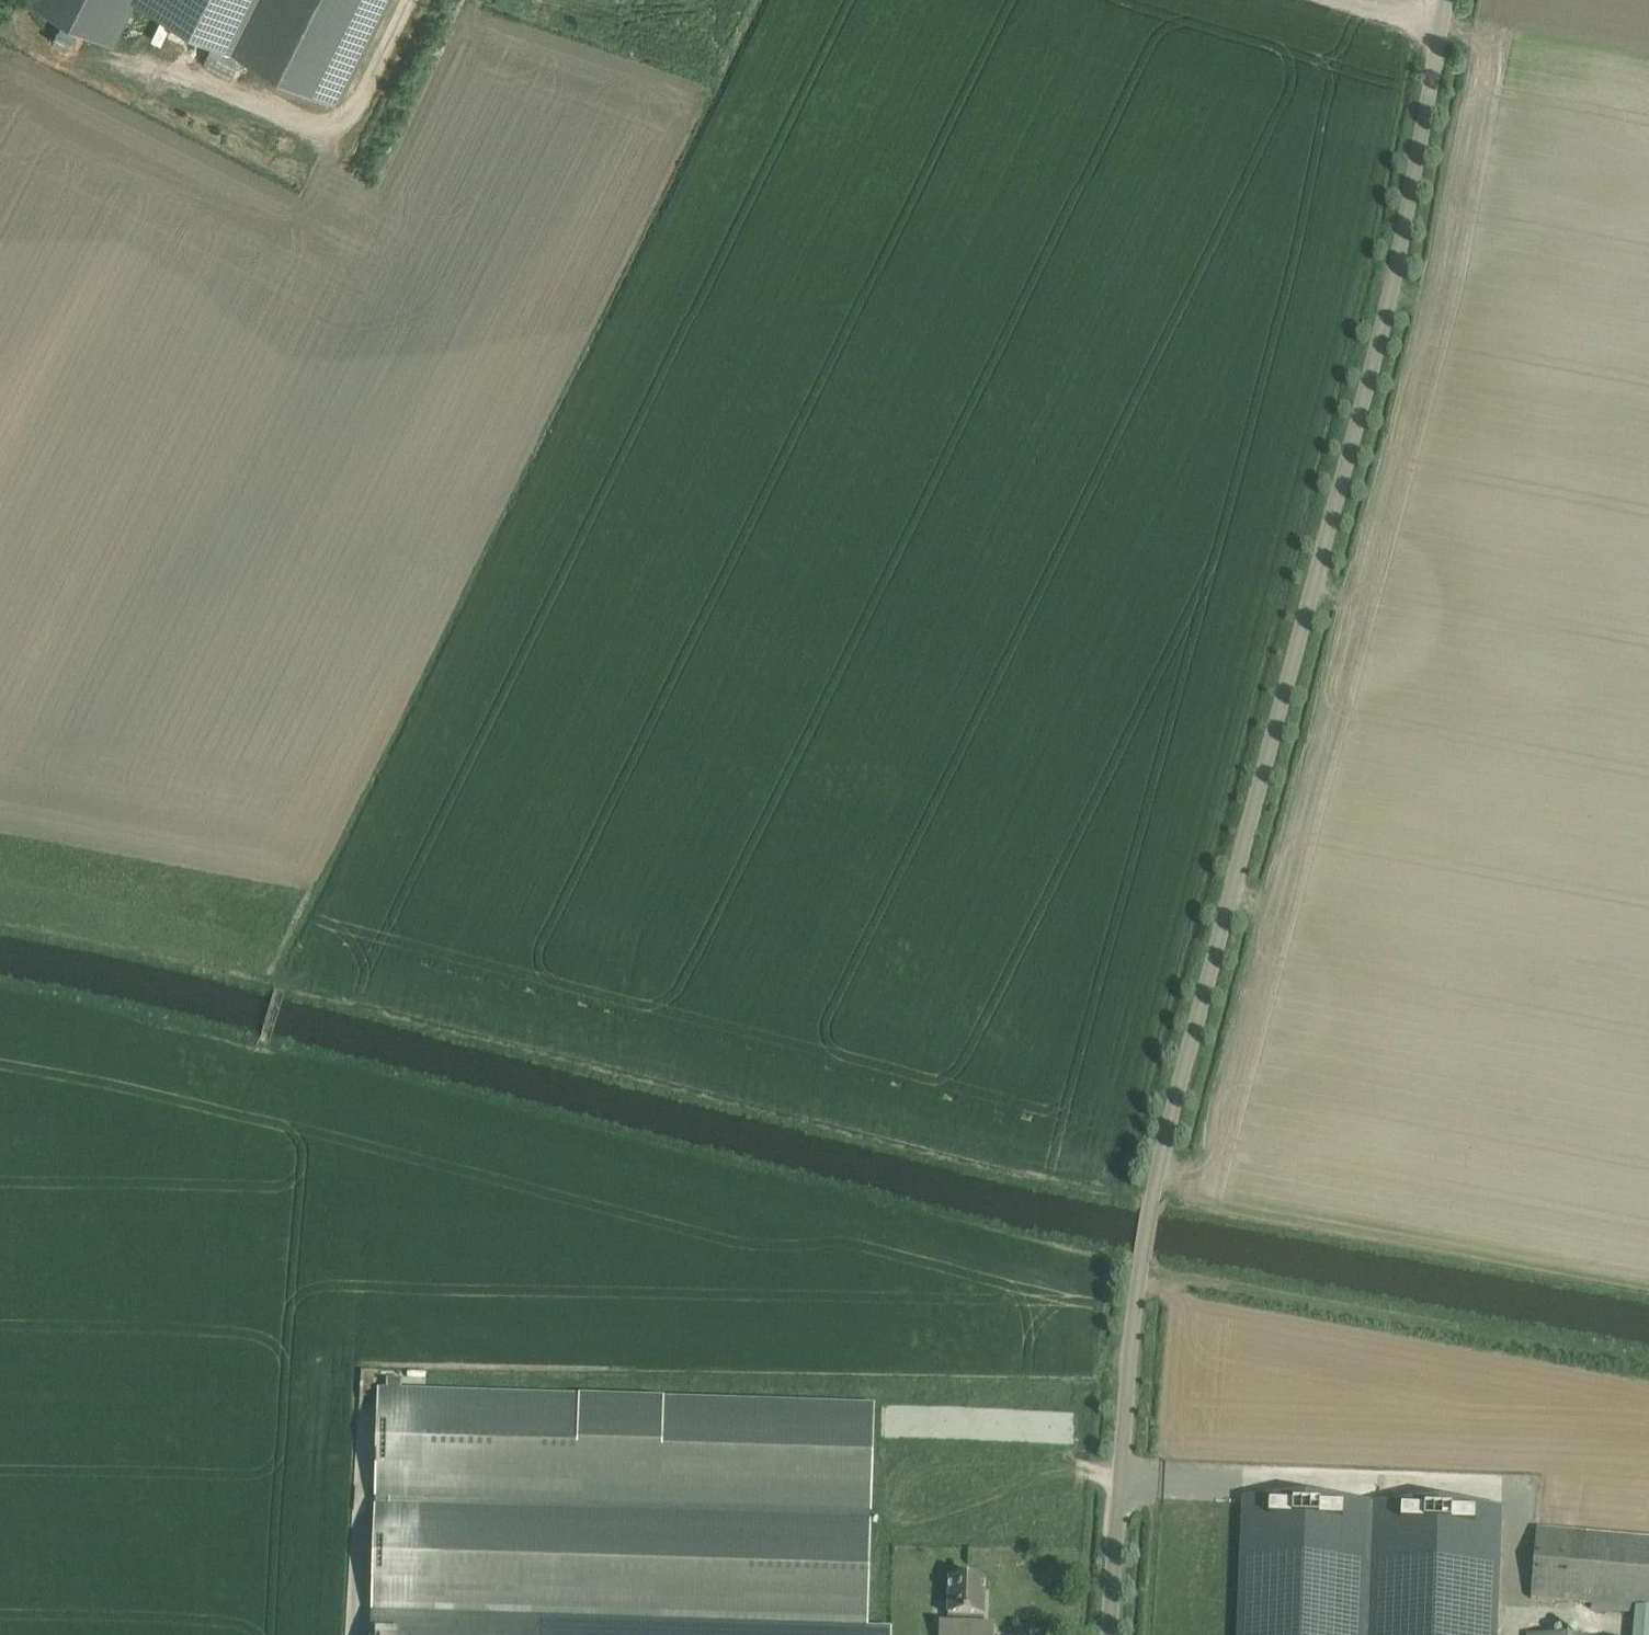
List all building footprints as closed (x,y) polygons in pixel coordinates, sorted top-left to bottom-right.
[(113,44),(135,1),(212,40),(202,62),(231,77),(239,62),(247,57),(338,103),(389,0),(31,0),(30,2),(62,19),(51,41),(66,48),(78,26),(113,44)] [(870,1404),(383,1389),(375,1634),(890,1634),(890,1627),(864,1626),(870,1404)] [(1238,1634),(1496,1634),(1501,1515),(1242,1505),(1238,1634)] [(1539,1531),(1533,1599),(1594,1605),(1593,1615),(1634,1618),(1633,1634),(1648,1634),(1648,1540),(1539,1531)] [(985,1582),(949,1581),(948,1626),(940,1626),(940,1634),(974,1634),(974,1626),(971,1626),(972,1618),(984,1618),(985,1582)]
